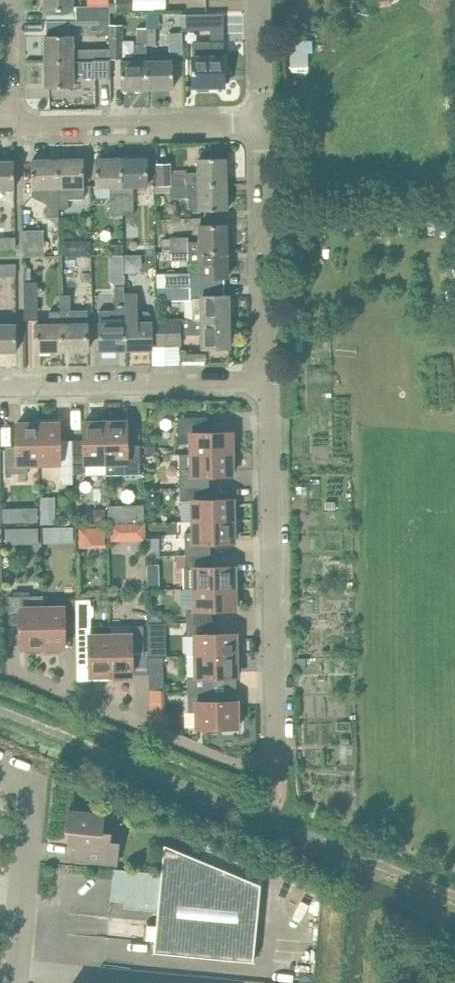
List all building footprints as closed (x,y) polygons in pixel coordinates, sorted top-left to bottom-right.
[(45,10),(65,10),(65,20),(101,19),(110,19),(110,4),(73,4),(73,0),(45,0),(45,10)] [(133,12),(133,0),(117,0),(117,12),(133,12)] [(166,12),(166,30),(167,54),(182,54),(182,30),(182,12),(166,12)] [(224,16),(184,17),(184,31),(209,30),(223,30),(224,30),(224,16)] [(110,19),(101,19),(101,34),(111,34),(110,19)] [(125,24),(113,24),(114,59),(125,59),(125,24)] [(147,26),(137,26),(137,45),(147,44),(147,26)] [(147,44),(156,44),(156,26),(147,26),(147,44)] [(223,41),(223,30),(209,30),(209,41),(192,41),(193,57),(193,66),(193,86),(195,86),(196,92),(207,92),(208,86),(225,86),(225,56),(224,56),(223,41)] [(46,61),(73,60),(72,35),(45,36),(46,61)] [(307,74),(307,38),(289,39),(290,75),(307,74)] [(95,60),(73,60),(46,61),(46,87),(73,87),(73,73),(83,73),(83,77),(110,77),(110,55),(95,55),(95,60)] [(148,88),(148,61),(121,62),(122,88),(148,88)] [(148,61),(148,88),(174,87),(173,61),(148,61)] [(171,184),(226,183),(225,157),(199,158),(199,172),(186,172),(186,176),(171,176),(170,164),(157,164),(158,184),(171,184)] [(122,214),(121,158),(96,159),(96,185),(110,185),(111,214),(122,214)] [(147,158),(121,158),(122,214),(134,213),(133,185),(148,184),(147,158)] [(59,218),(57,159),(32,160),(32,187),(50,186),(51,218),(59,218)] [(82,159),(57,159),(59,218),(80,217),(79,199),(71,199),(70,186),(83,185),(82,159)] [(0,161),(0,188),(15,188),(14,161),(0,161)] [(227,193),(226,183),(171,184),(171,196),(200,196),(200,209),(227,209),(227,205),(231,204),(231,194),(227,193)] [(200,225),(200,239),(190,239),(190,236),(173,236),(173,251),(228,250),(227,224),(200,225)] [(45,233),(29,233),(29,255),(46,255),(45,233)] [(16,249),(16,239),(0,239),(0,249),(16,249)] [(60,241),(60,254),(71,254),(71,242),(60,241)] [(123,245),(111,245),(111,253),(123,253),(123,245)] [(228,250),(173,251),(173,260),(190,260),(190,261),(201,261),(201,276),(228,276),(228,250)] [(0,266),(0,277),(17,277),(17,266),(0,266)] [(167,286),(192,286),(192,274),(167,274),(167,286)] [(39,319),(39,283),(25,283),(26,319),(39,319)] [(192,286),(167,286),(167,300),(190,300),(192,300),(192,297),(192,286)] [(203,322),(230,322),(229,296),(193,297),(193,322),(203,322)] [(168,345),(168,319),(156,319),(156,345),(168,345)] [(168,319),(168,345),(181,345),(180,329),(191,329),(190,319),(168,319)] [(125,349),(125,322),(100,323),(100,350),(125,349)] [(125,322),(125,349),(152,349),(152,322),(125,322)] [(230,322),(203,322),(204,348),(230,348),(230,322)] [(61,350),(61,323),(35,324),(36,351),(61,350)] [(61,323),(61,350),(88,350),(88,323),(61,323)] [(17,351),(16,324),(0,324),(0,351),(17,351)] [(185,350),(180,350),(181,362),(206,361),(205,354),(185,355),(185,350)] [(192,454),(232,453),(232,431),(208,432),(208,416),(176,417),(177,437),(177,443),(192,443),(192,454)] [(127,421),(105,422),(106,462),(117,462),(117,475),(141,474),(141,464),(140,444),(127,445),(127,421)] [(106,462),(105,422),(84,422),(84,446),(72,446),(73,472),(86,471),(86,462),(106,462)] [(39,463),(38,423),(17,424),(17,447),(5,447),(6,473),(28,472),(28,464),(39,463)] [(60,423),(38,423),(39,463),(59,463),(60,484),(73,483),(73,472),(72,446),(60,446),(60,423)] [(147,440),(147,452),(158,452),(158,440),(147,440)] [(232,453),(192,454),(179,454),(180,488),(209,487),(209,475),(232,474),(232,453)] [(210,499),(209,487),(180,488),(180,501),(193,501),(193,521),(233,520),(233,499),(210,499)] [(147,508),(160,507),(160,493),(146,494),(147,508)] [(43,521),(55,521),(54,496),(42,496),(43,521)] [(16,507),(1,507),(2,522),(17,522),(16,507)] [(107,510),(99,510),(95,515),(95,523),(107,522),(107,510)] [(114,512),(108,512),(108,522),(119,522),(119,516),(114,512)] [(233,520),(193,521),(194,532),(185,532),(185,555),(211,554),(210,542),(234,542),(233,520)] [(79,525),(78,547),(102,548),(103,526),(79,525)] [(52,526),(43,527),(43,542),(53,542),(52,526)] [(113,539),(119,538),(125,532),(124,526),(112,527),(113,539)] [(15,527),(6,528),(6,543),(16,543),(15,527)] [(211,566),(211,554),(185,555),(185,565),(185,567),(194,567),(195,588),(235,587),(234,566),(211,566)] [(185,565),(185,555),(176,555),(177,566),(185,565)] [(185,567),(183,567),(184,588),(195,588),(194,567),(185,567)] [(235,587),(195,588),(195,609),(186,609),(186,622),(212,621),(212,609),(235,609),(235,587)] [(44,647),(43,595),(27,595),(27,593),(16,593),(16,595),(8,596),(9,624),(22,624),(22,647),(44,647)] [(43,595),(44,647),(65,647),(65,623),(77,623),(76,598),(54,598),(54,607),(44,607),(43,595)] [(148,609),(148,621),(162,621),(162,609),(148,609)] [(212,621),(186,622),(187,635),(196,635),(196,655),(236,654),(236,633),(212,633),(212,621)] [(110,635),(111,675),(133,674),(132,651),(145,651),(144,631),(144,625),(131,625),(131,634),(110,635)] [(111,675),(110,635),(90,635),(90,626),(77,626),(77,652),(89,652),(90,675),(111,675)] [(236,654),(196,655),(196,676),(188,676),(188,689),(213,688),(213,676),(237,676),(236,654)] [(214,700),(213,688),(188,689),(188,712),(197,711),(197,728),(238,727),(237,700),(214,700)] [(150,690),(149,690),(149,701),(163,701),(163,689),(162,689),(150,690)] [(69,844),(72,844),(83,845),(82,860),(116,864),(118,842),(110,841),(110,832),(102,831),(103,813),(68,809),(66,829),(70,829),(69,844)] [(114,868),(111,899),(135,902),(134,908),(158,910),(157,926),(147,925),(145,940),(155,941),(154,951),(174,953),(253,961),(259,904),(261,884),(184,852),(192,833),(168,822),(165,844),(162,873),(114,868)]
